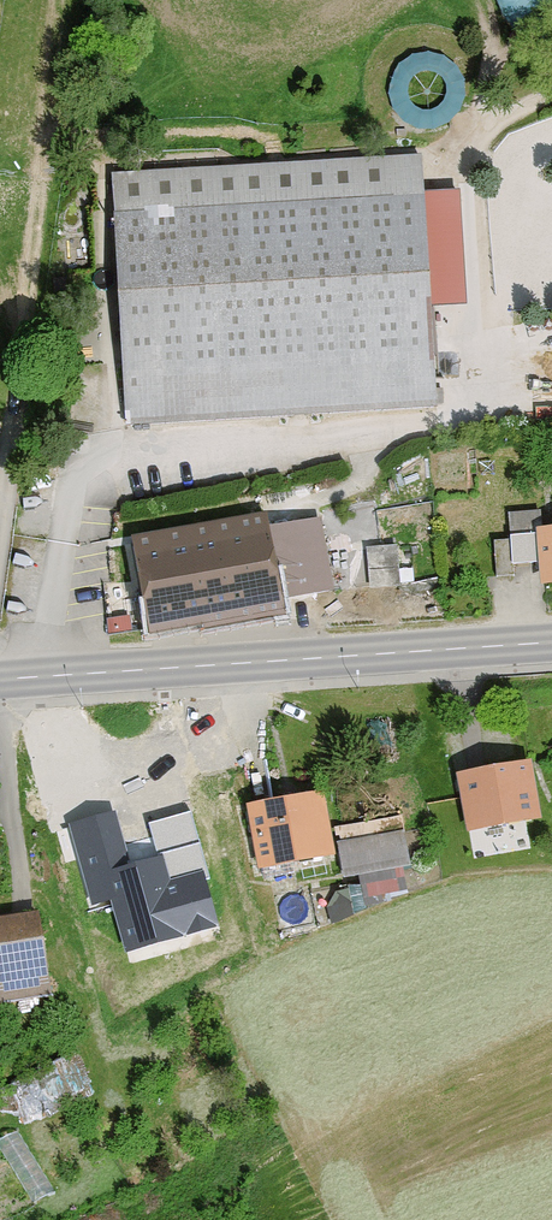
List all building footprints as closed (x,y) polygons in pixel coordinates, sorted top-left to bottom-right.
[(495,3),(503,23),(517,40),(536,51),(551,54),(551,0),(495,0),(495,3)] [(462,112),(466,100),(466,87),(462,75),(454,65),(443,58),(431,55),(419,55),(406,60),(396,69),(390,80),(388,93),(390,106),(396,118),(406,127),(418,132),(431,133),(444,129),(454,122),(462,112)] [(425,164),(107,181),(119,423),(435,410),(425,164)] [(269,517),(133,543),(149,641),(302,618),(298,604),(339,595),(323,525),(273,535),(269,517)] [(535,527),(540,583),(551,581),(551,525),(535,527)] [(396,539),(366,542),(369,583),(400,580),(396,539)] [(531,760),(462,769),(468,826),(539,818),(531,760)] [(325,789),(246,803),(258,868),(337,853),(325,789)] [(143,815),(152,847),(200,833),(190,802),(143,815)] [(115,811),(69,824),(92,905),(111,900),(126,953),(219,927),(203,869),(169,878),(163,853),(129,862),(115,811)] [(403,829),(337,842),(344,877),(410,864),(403,829)] [(163,846),(171,874),(205,864),(197,836),(163,846)] [(0,923),(0,1008),(49,1001),(40,919),(0,923)] [(53,1189),(16,1124),(0,1133),(0,1141),(34,1200),(53,1189)]
